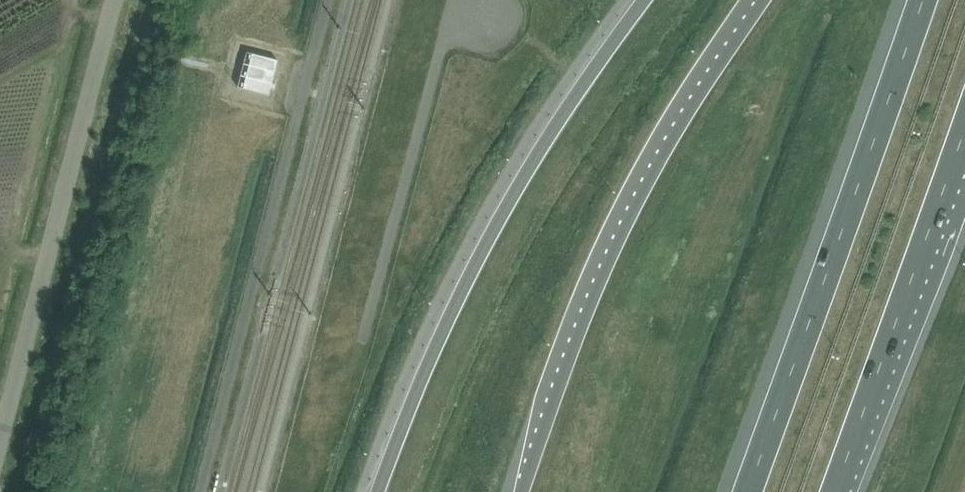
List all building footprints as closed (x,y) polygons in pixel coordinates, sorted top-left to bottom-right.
[(247,52),(239,86),(269,93),(277,59),(247,52)]
